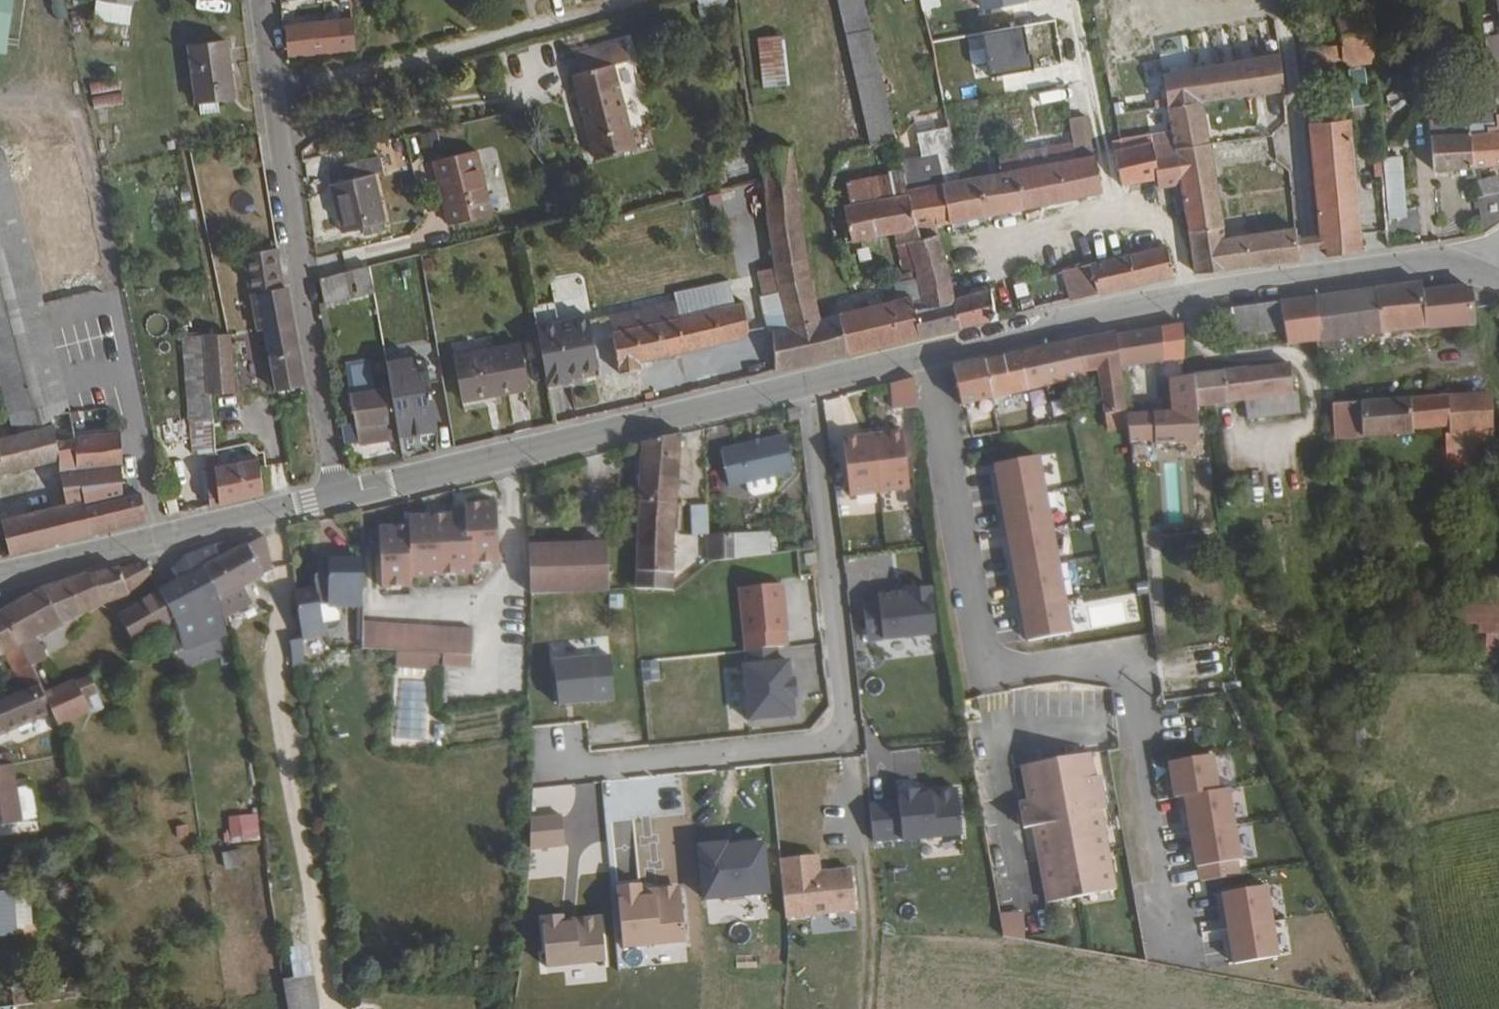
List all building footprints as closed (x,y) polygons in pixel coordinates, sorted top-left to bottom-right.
[(126,40),(132,0),(94,0),(88,33),(126,40)] [(867,0),(845,0),(854,38),(856,37),(880,144),(899,140),(867,0)] [(359,47),(356,18),(285,24),(288,54),(359,47)] [(1379,63),(1373,18),(1342,22),(1345,42),(1348,62),(1356,66),(1379,63)] [(788,79),(780,31),(760,35),(768,82),(788,79)] [(880,144),(856,37),(854,38),(849,40),(873,145),(880,144)] [(633,129),(616,67),(635,61),(630,42),(581,55),(586,72),(579,74),(597,139),(633,129)] [(1348,62),(1345,42),(1305,49),(1307,64),(1342,59),(1348,62)] [(198,104),(200,118),(219,116),(217,102),(233,100),(225,43),(189,48),(196,104),(198,104)] [(1288,89),(1284,54),(1167,74),(1173,107),(1204,102),(1288,89)] [(96,122),(126,118),(120,75),(89,79),(96,122)] [(798,137),(788,79),(768,82),(755,84),(764,141),(794,137),(798,137)] [(1353,103),(1367,102),(1367,79),(1352,79),(1353,103)] [(1209,141),(1204,102),(1173,107),(1177,132),(1180,146),(1209,141)] [(1371,248),(1362,165),(1357,113),(1316,118),(1329,253),(1371,248)] [(1494,125),(1494,132),(1481,132),(1481,167),(1498,166),(1498,125),(1494,125)] [(958,139),(956,128),(924,136),(927,145),(958,139)] [(639,148),(633,129),(597,139),(603,159),(639,148)] [(1186,184),(1180,146),(1177,132),(1155,135),(1156,140),(1163,180),(1164,187),(1186,184)] [(1481,167),(1481,132),(1439,133),(1442,168),(1481,167)] [(411,146),(408,134),(397,136),(400,148),(411,146)] [(801,188),(794,137),(764,141),(772,191),(801,188)] [(967,177),(958,139),(927,145),(930,156),(904,162),(905,167),(910,187),(943,181),(967,177)] [(17,140),(0,144),(0,223),(31,216),(32,215),(17,140)] [(1163,180),(1156,140),(1123,146),(1129,186),(1163,180)] [(1223,235),(1209,141),(1180,146),(1186,184),(1199,271),(1305,257),(1301,227),(1245,235),(1238,229),(1227,230),(1227,233),(1223,235)] [(1101,152),(1099,142),(1081,146),(1083,156),(1101,152)] [(439,160),(454,222),(497,212),(482,149),(439,160)] [(1045,163),(1043,150),(1008,157),(1010,169),(1045,163)] [(1109,190),(1101,152),(1083,156),(1045,163),(1010,169),(985,174),(967,177),(943,181),(950,222),(1109,190)] [(1414,216),(1404,154),(1388,157),(1398,218),(1414,216)] [(1010,169),(1008,157),(983,162),(985,174),(1010,169)] [(333,167),(347,229),(364,224),(367,232),(381,228),(378,221),(388,218),(376,171),(365,174),(361,160),(333,167)] [(910,187),(905,167),(873,174),(879,200),(911,192),(910,187)] [(955,301),(941,235),(922,239),(919,229),(911,192),(879,200),(873,174),(846,178),(851,201),(848,202),(855,239),(897,232),(905,275),(901,276),(902,282),(917,278),(922,300),(924,309),(955,301)] [(1490,194),(1484,196),(1492,232),(1495,232),(1498,229),(1498,178),(1487,180),(1490,194)] [(950,222),(943,181),(910,187),(911,192),(919,229),(938,224),(950,222)] [(822,319),(810,266),(801,188),(772,191),(780,253),(794,325),(768,331),(776,368),(828,355),(822,319)] [(712,212),(693,213),(696,255),(715,253),(712,212)] [(31,216),(0,223),(0,365),(13,433),(0,436),(0,468),(1,471),(60,458),(63,470),(79,468),(74,434),(78,434),(71,399),(67,394),(31,216)] [(941,235),(938,224),(919,229),(922,239),(941,235)] [(1176,274),(1169,246),(1134,255),(1140,283),(1176,274)] [(263,287),(257,258),(278,254),(277,248),(245,255),(251,289),(263,287)] [(302,381),(278,254),(257,258),(263,287),(251,289),(259,330),(266,328),(277,386),(302,381)] [(1140,283),(1134,255),(1095,265),(1101,292),(1140,283)] [(378,287),(375,264),(323,277),(326,299),(378,287)] [(1101,292),(1095,265),(1068,272),(1074,298),(1101,292)] [(920,333),(916,311),(914,302),(922,300),(917,278),(902,282),(896,283),(899,295),(894,296),(896,301),(885,304),(872,307),(838,315),(846,351),(920,333)] [(1476,329),(1477,292),(1430,298),(1428,288),(1357,297),(1363,339),(1418,332),(1476,329)] [(993,316),(990,305),(997,303),(994,291),(955,301),(961,324),(993,316)] [(1363,339),(1357,297),(1282,306),(1288,337),(1294,368),(1298,388),(1330,385),(1325,343),(1363,339)] [(885,304),(883,299),(870,302),(872,307),(885,304)] [(961,324),(955,301),(924,309),(916,311),(920,333),(961,324)] [(640,359),(741,337),(751,327),(746,302),(679,317),(675,302),(651,307),(654,322),(617,331),(623,370),(642,366),(640,359)] [(999,315),(997,303),(990,305),(993,316),(999,315)] [(1288,337),(1282,306),(1234,312),(1238,343),(1288,337)] [(654,322),(651,307),(615,315),(617,331),(654,322)] [(846,351),(838,315),(822,319),(828,355),(846,351)] [(599,367),(590,316),(586,317),(590,369),(599,367)] [(590,369),(586,317),(537,326),(547,385),(571,380),(569,373),(568,371),(581,368),(581,370),(590,369)] [(217,465),(210,389),(206,333),(206,329),(184,332),(191,419),(174,421),(179,453),(206,449),(209,502),(261,490),(258,457),(217,465)] [(236,386),(232,334),(230,334),(229,330),(206,333),(210,389),(236,386)] [(1183,361),(1183,330),(1160,333),(1162,363),(1183,361)] [(191,419),(184,332),(167,333),(174,421),(191,419)] [(1162,363),(1160,333),(1115,339),(1119,370),(1162,363)] [(1119,370),(1115,339),(1115,336),(1092,339),(1097,370),(1103,403),(1108,402),(1110,414),(1105,414),(1107,434),(1127,428),(1126,420),(1119,370)] [(1097,370),(1092,339),(1076,340),(1085,373),(1097,370)] [(1085,373),(1076,340),(1035,350),(1045,386),(1086,377),(1085,373)] [(457,355),(464,399),(528,388),(520,344),(457,355)] [(1045,386),(1035,350),(983,361),(991,399),(1045,386)] [(398,429),(392,384),(381,386),(376,355),(350,359),(357,413),(360,430),(360,434),(398,429)] [(438,429),(430,370),(417,372),(415,361),(414,357),(389,361),(392,384),(398,429),(399,435),(413,433),(413,430),(420,429),(420,431),(438,429)] [(430,370),(428,359),(415,361),(417,372),(430,370)] [(991,399),(983,361),(953,368),(962,406),(991,399)] [(1298,388),(1294,368),(1197,378),(1200,408),(1300,399),(1298,388)] [(918,413),(915,378),(893,384),(898,418),(918,413)] [(1191,439),(1190,426),(1198,426),(1198,419),(1201,418),(1200,408),(1197,378),(1177,380),(1178,415),(1126,420),(1127,428),(1128,438),(1129,446),(1191,439)] [(1333,407),(1330,385),(1298,388),(1300,399),(1307,438),(1338,438),(1333,407)] [(1494,434),(1490,393),(1450,397),(1455,437),(1494,434)] [(1455,437),(1450,397),(1333,407),(1338,438),(1363,436),(1364,442),(1412,437),(1411,432),(1446,429),(1447,432),(1443,433),(1444,438),(1455,437)] [(801,421),(799,407),(784,410),(786,423),(801,421)] [(360,430),(357,413),(340,416),(343,433),(360,430)] [(120,451),(119,428),(78,434),(74,434),(79,468),(97,465),(120,461),(120,451)] [(1034,440),(1033,428),(1019,431),(1021,442),(1034,440)] [(1128,438),(1127,428),(1107,434),(1108,441),(1128,438)] [(909,489),(902,432),(872,436),(879,493),(909,489)] [(721,446),(728,480),(792,467),(785,433),(721,446)] [(675,543),(679,434),(639,444),(636,542),(675,543)] [(879,493),(872,436),(842,440),(849,497),(879,493)] [(1072,630),(1041,451),(993,460),(1026,636),(1072,630)] [(125,494),(120,461),(97,465),(102,499),(125,494)] [(102,499),(97,465),(79,468),(63,470),(68,504),(86,499),(87,503),(102,499)] [(90,530),(146,517),(139,491),(125,494),(102,499),(87,503),(90,530)] [(90,530),(87,503),(86,499),(68,504),(54,507),(61,537),(90,530)] [(710,528),(707,500),(693,502),(696,530),(710,528)] [(410,576),(473,575),(473,565),(500,565),(499,505),(468,506),(468,509),(454,509),(454,516),(411,517),(411,526),(382,527),(382,586),(411,586),(410,576)] [(61,537),(54,507),(27,514),(34,543),(61,537)] [(27,514),(0,521),(0,524),(5,550),(34,543),(27,514)] [(740,553),(738,528),(710,531),(713,556),(740,553)] [(805,545),(802,528),(770,534),(773,551),(805,545)] [(223,595),(276,567),(267,533),(237,548),(230,536),(214,544),(223,595)] [(605,589),(605,541),(530,542),(530,595),(605,589)] [(673,589),(675,543),(636,542),(635,588),(673,589)] [(223,595),(214,544),(198,553),(179,565),(185,577),(163,590),(178,620),(223,595)] [(363,605),(363,557),(327,557),(327,571),(321,570),(316,574),(315,576),(314,579),(315,583),(316,586),(297,588),(302,632),(302,635),(324,632),(324,624),(328,626),(331,626),(337,623),(340,620),(341,613),(341,611),(338,606),(363,605)] [(148,559),(86,574),(48,587),(0,612),(0,632),(32,665),(48,655),(35,636),(39,634),(40,635),(42,635),(44,634),(44,631),(99,604),(132,593),(151,567),(148,559)] [(742,632),(786,630),(784,588),(740,590),(742,632)] [(178,620),(163,590),(126,612),(137,633),(140,638),(147,635),(171,624),(178,620)] [(1459,658),(1498,659),(1498,595),(1460,594),(1459,658)] [(471,664),(470,625),(362,624),(362,652),(444,653),(445,664),(471,664)] [(0,632),(0,657),(4,655),(30,687),(44,681),(32,665),(0,632)] [(302,635),(302,632),(289,634),(290,644),(295,643),(296,649),(304,647),(302,635)] [(152,651),(147,635),(140,638),(137,633),(120,642),(129,660),(152,651)] [(612,655),(555,659),(558,705),(615,701),(612,655)] [(790,660),(742,664),(746,720),(795,716),(793,697),(797,697),(796,677),(791,678),(790,660)] [(201,678),(198,664),(181,667),(183,676),(190,674),(191,681),(201,678)] [(95,713),(90,699),(107,692),(99,672),(51,691),(57,702),(59,708),(62,725),(95,713)] [(44,681),(30,687),(0,700),(0,733),(55,710),(44,681)] [(1038,824),(1051,900),(1119,887),(1104,806),(1108,805),(1101,771),(1097,772),(1093,749),(1025,762),(1032,797),(1022,799),(1028,827),(1038,824)] [(1221,786),(1217,751),(1169,757),(1173,795),(1187,793),(1197,864),(1244,857),(1233,784),(1221,786)] [(14,761),(0,763),(0,820),(20,818),(14,761)] [(31,784),(19,785),(21,814),(34,812),(31,784)] [(232,836),(254,831),(249,812),(228,818),(232,836)] [(562,813),(529,815),(530,848),(563,847),(562,813)] [(697,839),(698,896),(768,894),(766,837),(697,839)] [(225,869),(245,865),(240,848),(221,853),(225,869)] [(779,856),(784,917),(855,911),(851,865),(820,868),(819,853),(779,856)] [(614,882),(622,948),(686,940),(679,883),(641,887),(640,879),(614,882)] [(1282,954),(1271,882),(1224,890),(1234,961),(1282,954)] [(11,936),(7,897),(0,898),(0,937),(11,936)] [(605,982),(602,912),(541,914),(542,967),(564,966),(565,983),(605,982)] [(1022,941),(1027,912),(998,916),(1002,937),(1022,941)] [(309,976),(281,979),(285,1008),(313,1008),(309,976)]
